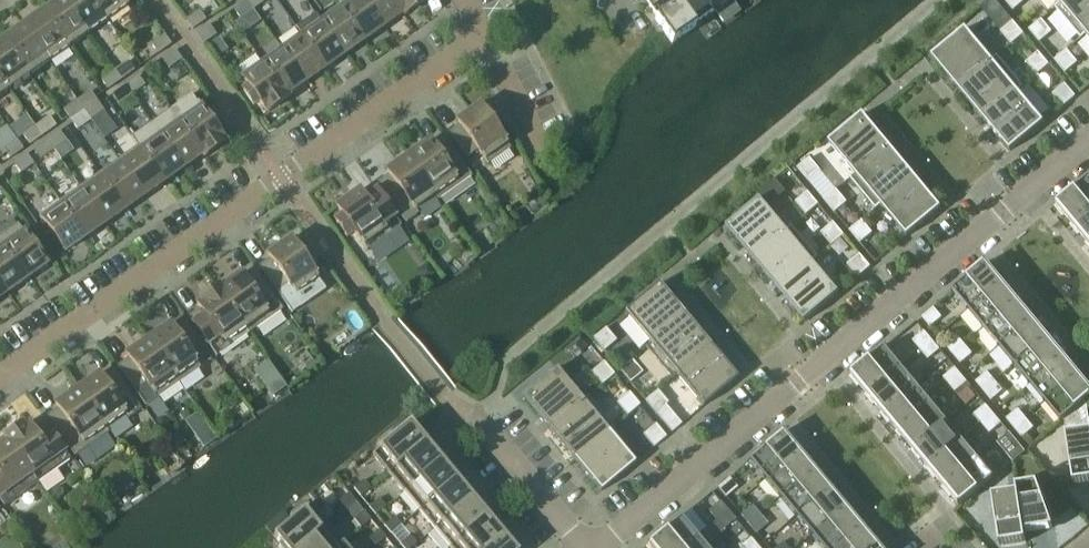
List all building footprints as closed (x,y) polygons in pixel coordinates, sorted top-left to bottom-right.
[(63,0),(60,0),(42,12),(68,49),(88,35),(63,0)] [(92,0),(63,0),(88,35),(107,21),(92,0)] [(107,21),(128,7),(123,0),(92,0),(107,21)] [(253,10),(246,0),(233,10),(240,19),(253,10)] [(265,0),(247,0),(246,0),(253,10),(266,1),(265,0)] [(363,0),(354,0),(340,10),(363,42),(383,28),(363,0)] [(392,0),(363,0),(383,28),(401,14),(403,17),(404,16),(392,0)] [(423,0),(392,0),(404,16),(424,2),(423,0)] [(654,20),(671,44),(695,27),(693,25),(712,12),(704,0),(683,0),(654,20)] [(712,12),(715,10),(723,21),(737,11),(730,0),(704,0),(712,12)] [(1025,1),(1025,0),(1003,0),(1013,12),(1025,1)] [(1059,4),(1054,8),(1055,9),(1066,0),(1056,0),(1059,4)] [(1055,9),(1080,40),(1088,32),(1088,0),(1066,0),(1055,9)] [(363,42),(340,10),(321,23),(343,55),(363,42)] [(68,49),(42,12),(23,26),(48,62),(68,49)] [(192,30),(205,21),(198,12),(186,21),(192,30)] [(315,15),(295,29),(301,37),(324,69),(343,55),(321,23),(315,15)] [(1028,31),(1039,43),(1052,33),(1041,20),(1028,31)] [(1013,22),(1000,33),(1011,46),(1023,35),(1013,22)] [(48,62),(23,26),(3,40),(29,76),(48,62)] [(216,36),(209,27),(196,36),(203,45),(216,36)] [(991,61),(965,29),(931,58),(957,89),(997,57),(997,56),(991,61)] [(1080,40),(1081,40),(1086,36),(1088,40),(1088,32),(1080,40)] [(170,46),(164,36),(151,45),(157,55),(170,46)] [(324,69),(301,37),(282,51),(304,83),(324,69)] [(219,39),(208,46),(217,59),(227,52),(219,39)] [(3,40),(0,42),(0,77),(9,90),(29,76),(3,40)] [(181,61),(174,51),(161,60),(168,70),(181,61)] [(304,83),(282,51),(262,65),(286,99),(287,98),(285,96),(304,83)] [(1054,61),(1065,74),(1077,63),(1067,51),(1054,61)] [(1038,53),(1026,63),(1036,76),(1049,66),(1038,53)] [(1023,87),(997,57),(957,89),(983,120),(1023,87)] [(120,81),(134,72),(127,62),(114,71),(120,81)] [(286,99),(262,65),(242,79),(248,88),(242,92),(253,106),(258,102),(266,113),(286,99)] [(120,81),(114,71),(101,81),(107,90),(120,81)] [(0,77),(0,97),(9,90),(0,77)] [(144,87),(137,77),(124,86),(131,96),(144,87)] [(1075,97),(1065,85),(1052,95),(1063,108),(1075,97)] [(131,96),(124,86),(111,96),(118,105),(131,96)] [(1044,124),(1018,92),(1023,88),(1023,87),(983,120),(1010,152),(1044,124)] [(96,102),(90,92),(76,102),(83,111),(96,102)] [(83,111),(76,102),(63,111),(70,121),(83,111)] [(90,121),(103,112),(96,102),(83,111),(87,118),(90,121)] [(224,143),(216,132),(222,128),(212,114),(206,118),(197,105),(176,119),(203,157),(224,143)] [(509,150),(497,132),(504,126),(493,111),(485,116),(479,106),(456,122),(460,127),(448,135),(465,160),(477,151),(487,166),(509,150)] [(90,121),(87,118),(83,111),(70,121),(77,130),(90,121)] [(889,146),(863,115),(829,143),(855,174),(889,146)] [(42,136),(55,127),(49,117),(35,127),(42,136)] [(203,157),(176,119),(157,133),(182,169),(201,156),(203,158),(203,157)] [(42,136),(35,127),(22,136),(29,145),(42,136)] [(66,142),(59,132),(46,142),(53,151),(66,142)] [(182,169),(157,133),(137,147),(163,183),(182,169)] [(471,177),(444,138),(432,147),(429,142),(407,157),(435,196),(438,200),(471,177)] [(3,150),(10,159),(22,150),(16,141),(3,150)] [(53,151),(46,142),(33,151),(39,160),(53,151)] [(915,178),(889,146),(855,174),(849,179),(876,210),(881,206),(915,178)] [(163,183),(137,147),(118,160),(143,197),(163,183)] [(33,165),(26,155),(13,165),(20,174),(33,165)] [(435,196),(407,157),(386,172),(389,177),(377,185),(405,224),(418,215),(415,210),(435,196)] [(797,169),(808,182),(820,171),(810,159),(797,169)] [(143,197),(118,160),(98,174),(124,210),(143,197)] [(124,210),(98,174),(78,188),(104,224),(124,210)] [(941,209),(915,178),(881,206),(907,237),(941,209)] [(1055,206),(1056,207),(1054,208),(1062,218),(1064,217),(1071,225),(1071,226),(1088,211),(1088,178),(1055,206)] [(104,224),(78,188),(59,202),(85,238),(104,224)] [(366,251),(400,227),(373,188),(361,197),(358,192),(335,207),(342,217),(335,222),(346,238),(354,233),(366,251)] [(824,201),(834,214),(847,203),(836,190),(824,201)] [(808,193),(795,203),(806,216),(819,205),(808,193)] [(787,231),(761,199),(726,228),(752,259),(787,231)] [(85,238),(59,202),(39,216),(64,252),(85,238)] [(1071,226),(1071,225),(1069,226),(1078,237),(1079,235),(1086,243),(1086,244),(1088,242),(1088,211),(1071,226)] [(849,232),(860,244),(872,234),(862,221),(849,232)] [(833,223),(821,234),(831,246),(844,236),(833,223)] [(35,238),(29,242),(17,225),(0,237),(0,244),(25,280),(46,265),(40,257),(45,253),(35,238)] [(813,263),(818,258),(792,226),(787,231),(752,259),(779,291),(813,263)] [(304,244),(296,249),(289,240),(267,256),(270,261),(259,269),(276,293),(291,313),(325,290),(308,265),(315,260),(304,244)] [(0,244),(0,285),(6,294),(25,280),(0,244)] [(870,268),(860,255),(847,265),(858,278),(870,268)] [(1002,282),(996,274),(997,273),(989,262),(987,264),(987,263),(952,292),(968,311),(1003,282),(1002,282)] [(839,294),(813,263),(779,291),(805,322),(839,294)] [(249,334),(282,311),(254,272),(243,280),(239,275),(219,290),(217,288),(249,334)] [(1012,291),(1004,280),(1002,282),(1003,282),(968,311),(983,329),(1018,301),(1018,300),(1011,292),(1012,291)] [(684,316),(658,285),(624,313),(650,344),(684,316)] [(249,334),(217,288),(199,300),(201,303),(196,306),(200,310),(188,319),(215,357),(229,348),(225,344),(245,330),(248,335),(249,334)] [(1033,319),(1026,311),(1028,309),(1019,299),(1018,300),(1018,301),(983,329),(999,348),(1033,319)] [(921,318),(930,328),(942,318),(934,308),(921,318)] [(684,316),(650,344),(644,349),(671,381),(676,376),(710,348),(684,316)] [(1049,338),(1048,337),(1042,329),(1043,328),(1034,317),(1033,319),(999,348),(1014,366),(1049,338)] [(199,369),(189,354),(201,346),(184,322),(172,330),(169,325),(147,340),(178,384),(199,369)] [(605,329),(592,339),(603,352),(616,341),(605,329)] [(932,341),(924,332),(912,342),(920,351),(932,341)] [(964,345),(957,336),(945,346),(952,355),(964,345)] [(1064,355),(1057,347),(1058,346),(1050,336),(1048,337),(1049,338),(1014,366),(1029,385),(1064,356),(1064,355)] [(145,407),(178,384),(147,340),(126,356),(129,360),(117,369),(145,407)] [(940,350),(932,341),(920,351),(928,360),(940,350)] [(960,365),(972,355),(964,345),(952,355),(960,365)] [(901,367),(885,347),(850,376),(851,377),(849,378),(858,388),(859,387),(866,395),(864,396),(865,397),(901,367)] [(736,379),(710,348),(676,376),(702,407),(736,379)] [(1079,374),(1072,366),(1074,365),(1065,354),(1064,355),(1064,356),(1029,385),(1045,403),(1079,374)] [(619,371),(629,384),(642,373),(632,361),(619,371)] [(603,363),(590,373),(601,386),(614,375),(603,363)] [(916,385),(901,367),(865,397),(873,407),(875,406),(881,413),(880,415),(916,385)] [(963,378),(955,369),(943,378),(951,388),(963,378)] [(582,401),(556,370),(522,398),(548,429),(582,401)] [(141,411),(113,372),(101,380),(98,375),(76,390),(104,429),(125,415),(128,420),(141,411)] [(995,382),(987,373),(975,383),(983,392),(995,382)] [(1088,383),(1080,373),(1079,374),(1045,403),(1061,423),(1088,399),(1088,386),(1088,384),(1088,383)] [(970,387),(963,378),(951,388),(958,397),(970,387)] [(991,402),(1003,392),(995,382),(983,392),(991,402)] [(932,404),(916,385),(880,415),(888,425),(890,424),(896,432),(895,433),(895,434),(932,404)] [(107,434),(104,429),(76,390),(55,405),(58,410),(47,418),(74,457),(107,434)] [(665,406),(668,404),(657,391),(644,402),(671,433),(681,425),(665,406)] [(629,393),(616,404),(626,417),(639,406),(629,393)] [(608,433),(614,428),(587,397),(582,401),(548,429),(574,461),(608,433)] [(947,422),(932,404),(895,434),(904,444),(905,442),(912,450),(910,451),(911,452),(947,422)] [(993,415),(985,405),(973,415),(982,425),(993,415)] [(1026,419),(1018,410),(1006,420),(1014,429),(1026,419)] [(1001,424),(993,415),(982,425),(989,434),(1001,424)] [(1022,438),(1034,428),(1026,419),(1014,429),(1022,438)] [(37,484),(70,460),(42,422),(31,430),(27,425),(23,428),(21,426),(4,438),(37,484)] [(962,441),(947,422),(911,452),(919,462),(920,461),(927,469),(926,470),(926,471),(962,441)] [(427,441),(419,431),(416,432),(409,424),(391,439),(388,436),(376,447),(378,450),(371,456),(387,474),(427,441)] [(642,436),(653,448),(666,438),(655,425),(642,436)] [(634,464),(608,433),(574,461),(600,492),(634,464)] [(799,451),(797,452),(791,444),(792,443),(784,433),(782,434),(782,433),(747,462),(763,481),(799,451)] [(1067,438),(1074,486),(1088,484),(1088,435),(1067,438)] [(3,438),(5,441),(0,444),(0,502),(3,507),(37,484),(4,438),(3,438)] [(442,459),(434,449),(432,451),(426,444),(428,442),(427,441),(387,474),(402,492),(442,459)] [(978,459),(962,441),(926,471),(934,481),(936,479),(942,487),(941,488),(942,489),(978,459)] [(1024,452),(1016,442),(1004,452),(1012,462),(1024,452)] [(815,470),(814,469),(813,470),(806,462),(807,461),(799,451),(763,481),(779,500),(815,470)] [(458,477),(449,468),(447,469),(441,462),(444,460),(442,459),(402,492),(417,511),(458,477)] [(959,507),(994,478),(978,459),(942,489),(950,499),(951,498),(959,507)] [(830,488),(829,487),(828,489),(821,481),(823,479),(815,470),(779,500),(794,518),(830,488)] [(472,499),(474,497),(465,486),(463,488),(457,481),(459,479),(458,477),(417,511),(434,531),(472,499)] [(729,478),(717,488),(725,498),(737,488),(729,478)] [(370,489),(363,481),(353,489),(360,498),(370,489)] [(1025,535),(1053,531),(1038,486),(1016,489),(1017,495),(1025,535)] [(846,507),(845,506),(843,507),(837,499),(838,498),(830,488),(794,518),(809,537),(846,507)] [(354,502),(348,494),(338,502),(344,510),(354,502)] [(1025,535),(1017,495),(993,499),(1000,547),(1026,544),(1025,535)] [(385,508),(378,499),(368,508),(375,516),(385,508)] [(489,516),(480,504),(478,506),(472,499),(434,531),(448,547),(451,547),(487,517),(489,516)] [(727,511),(719,502),(708,512),(715,521),(727,511)] [(311,506),(304,512),(301,508),(288,519),(291,522),(273,538),(280,546),(278,547),(299,547),(327,525),(311,506)] [(759,516),(752,506),(740,516),(748,526),(759,516)] [(860,524),(859,526),(852,518),(853,516),(846,507),(809,537),(819,547),(834,547),(861,525),(860,524)] [(735,521),(727,511),(715,521),(723,530),(735,521)] [(370,520),(363,512),(353,520),(360,529),(370,520)] [(755,535),(767,525),(759,516),(748,526),(755,535)] [(495,523),(493,525),(487,517),(451,547),(488,547),(505,534),(495,523)] [(400,526),(394,518),(383,526),(390,535),(400,526)] [(680,518),(645,546),(646,547),(645,547),(683,547),(696,537),(680,518)] [(327,525),(299,547),(337,547),(342,543),(327,525)] [(875,543),(874,544),(867,536),(869,535),(861,525),(834,547),(871,547),(876,544),(875,543)] [(385,539),(378,531),(368,539),(375,547),(385,539)] [(513,544),(505,534),(488,547),(513,547),(511,546),(513,544)] [(409,536),(399,545),(401,547),(412,547),(416,545),(409,536)] [(696,537),(683,547),(705,547),(696,537)] [(750,539),(739,547),(758,547),(750,539)]
